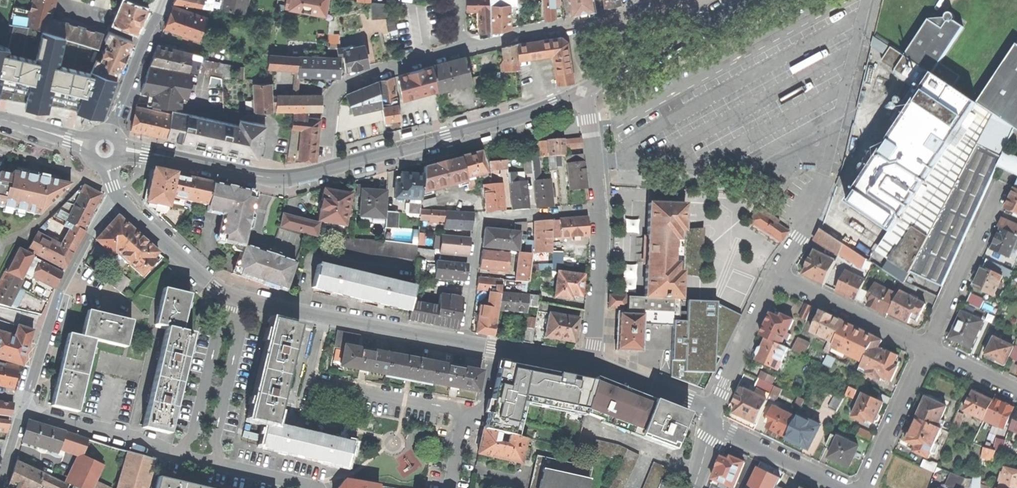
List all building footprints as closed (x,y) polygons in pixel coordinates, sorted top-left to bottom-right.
[(30,10),(27,26),(42,29),(47,31),(50,18),(55,0),(33,0),(30,10)] [(125,0),(124,0),(115,23),(137,31),(141,21),(146,8),(125,0)] [(202,7),(211,8),(221,9),(223,0),(204,0),(202,7)] [(221,9),(244,13),(246,0),(223,0),(221,9)] [(285,8),(325,15),(327,0),(286,0),(285,8)] [(490,31),(489,0),(466,0),(466,3),(466,11),(479,11),(479,33),(490,31)] [(544,20),(550,19),(556,18),(555,4),(561,4),(560,0),(543,0),(544,20)] [(570,15),(579,13),(594,11),(592,0),(568,0),(570,15)] [(619,0),(603,0),(604,8),(612,7),(620,5),(619,0)] [(694,10),(698,19),(728,6),(726,0),(719,0),(694,10)] [(371,19),(387,18),(386,3),(370,2),(369,2),(371,19)] [(168,16),(164,28),(198,40),(207,16),(172,5),(168,16)] [(509,27),(508,5),(490,5),(491,31),(500,29),(509,27)] [(9,23),(27,26),(30,10),(13,6),(9,23)] [(929,19),(905,56),(927,70),(933,74),(940,62),(964,26),(954,20),(954,19),(954,18),(954,17),(954,16),(954,15),(953,14),(952,13),(951,13),(949,13),(948,13),(947,13),(946,14),(945,15),(945,16),(944,17),(944,18),(945,20),(946,21),(947,22),(942,29),(929,19)] [(64,38),(98,49),(103,34),(84,28),(68,23),(50,18),(47,31),(65,36),(64,38)] [(387,23),(388,31),(396,29),(395,22),(387,23)] [(0,45),(0,99),(41,104),(62,107),(102,117),(110,94),(116,78),(91,69),(90,72),(58,65),(64,38),(65,36),(42,29),(35,60),(7,53),(9,48),(0,45)] [(91,69),(116,78),(124,61),(132,41),(109,31),(105,39),(108,41),(106,47),(105,47),(102,54),(103,54),(100,61),(96,59),(91,69)] [(327,44),(336,45),(339,45),(338,34),(328,33),(327,44)] [(516,44),(518,60),(552,54),(557,84),(573,82),(567,42),(561,37),(536,41),(516,44)] [(872,46),(883,54),(888,47),(874,38),(872,46)] [(336,47),(336,45),(327,44),(326,56),(343,56),(342,49),(342,46),(336,47)] [(501,69),(518,67),(518,60),(516,44),(508,46),(502,48),(503,61),(501,69)] [(911,271),(942,286),(998,166),(1005,151),(1015,128),(1016,129),(1016,44),(977,104),(994,114),(911,271)] [(189,71),(192,53),(157,45),(154,55),(150,63),(189,71)] [(343,56),(345,70),(356,68),(368,65),(363,45),(352,47),(349,47),(342,49),(343,56)] [(903,92),(909,96),(927,70),(905,56),(891,47),(882,61),(895,70),(893,74),(908,84),(903,92)] [(303,49),(303,57),(322,57),(322,49),(303,49)] [(200,59),(201,55),(192,53),(189,71),(198,73),(200,59)] [(283,68),(298,69),(298,57),(269,54),(268,67),(283,68)] [(303,57),(298,57),(298,69),(298,74),(303,74),(322,75),(339,75),(340,58),(322,57),(303,57)] [(466,57),(432,66),(437,89),(437,90),(455,85),(472,81),(466,57)] [(210,61),(200,59),(198,73),(207,75),(210,61)] [(232,65),(210,61),(207,75),(211,76),(222,78),(230,78),(232,65)] [(940,62),(933,74),(954,87),(961,76),(940,62)] [(151,105),(181,107),(182,96),(188,96),(191,82),(190,82),(185,81),(186,73),(187,73),(149,66),(143,85),(140,92),(153,94),(151,105)] [(398,75),(402,99),(437,89),(432,66),(413,71),(398,75)] [(953,88),(933,74),(927,70),(909,96),(871,153),(872,153),(871,154),(870,155),(870,156),(870,157),(871,158),(871,159),(873,160),(874,159),(875,159),(876,158),(877,158),(877,156),(878,158),(868,173),(865,171),(866,171),(867,171),(867,170),(868,169),(868,168),(868,167),(868,166),(867,165),(866,165),(865,165),(864,166),(863,166),(863,168),(863,169),(863,170),(852,186),(857,190),(848,204),(889,231),(975,102),(953,88)] [(222,86),(222,78),(211,76),(210,83),(222,86)] [(393,77),(379,81),(383,106),(382,107),(383,112),(384,121),(385,125),(391,124),(391,120),(395,120),(400,119),(398,104),(397,105),(393,77)] [(354,113),(382,105),(378,81),(362,88),(347,94),(354,113)] [(255,109),(271,109),(270,96),(270,91),(269,83),(254,84),(254,99),(255,109)] [(900,97),(901,98),(900,98),(899,98),(898,98),(897,99),(896,100),(896,101),(895,102),(896,103),(896,104),(897,104),(898,105),(899,105),(900,105),(901,104),(902,103),(902,102),(902,101),(902,100),(901,99),(902,99),(903,99),(904,99),(905,98),(906,97),(906,96),(906,95),(905,94),(904,93),(903,93),(902,93),(901,93),(900,94),(900,95),(900,96),(900,97)] [(293,110),(321,110),(321,103),(321,95),(277,95),(277,96),(277,111),(292,111),(293,110)] [(277,96),(270,96),(271,109),(255,109),(254,99),(252,100),(253,112),(277,112),(277,111),(277,96)] [(977,104),(975,102),(889,231),(877,251),(890,260),(883,270),(904,284),(905,282),(911,271),(994,114),(977,104)] [(149,133),(166,137),(171,114),(159,111),(153,109),(136,106),(131,129),(149,133)] [(244,154),(258,157),(265,125),(240,119),(238,125),(173,111),(172,114),(171,114),(166,137),(177,140),(190,142),(236,151),(236,152),(244,154)] [(306,159),(316,160),(319,119),(306,118),(292,117),(291,128),(292,128),(295,128),(301,129),(298,159),(306,159)] [(734,137),(740,149),(757,141),(751,129),(734,137)] [(581,138),(566,139),(567,149),(582,147),(581,143),(581,138)] [(563,149),(567,149),(566,139),(546,141),(548,157),(555,156),(560,156),(564,156),(563,149)] [(1005,151),(998,166),(1016,174),(1016,157),(1005,151)] [(472,155),(459,158),(465,179),(472,177),(485,173),(480,153),(479,153),(479,152),(475,153),(471,154),(472,155)] [(567,164),(583,162),(583,154),(565,156),(566,164),(567,164)] [(555,156),(548,157),(549,172),(556,171),(556,166),(555,156)] [(422,176),(421,194),(466,182),(465,179),(459,158),(440,163),(423,167),(422,176)] [(524,174),(532,173),(531,158),(523,159),(524,174)] [(533,181),(539,180),(537,158),(534,158),(531,158),(532,173),(532,182),(533,181)] [(489,162),(489,170),(507,169),(506,160),(489,162)] [(577,189),(586,188),(583,162),(567,164),(569,190),(577,189)] [(151,208),(158,214),(166,207),(167,200),(173,175),(153,170),(151,177),(146,203),(151,208)] [(71,184),(36,177),(12,172),(11,174),(0,172),(0,207),(39,215),(71,184)] [(509,183),(524,182),(523,173),(508,174),(508,183),(509,183)] [(394,199),(420,201),(421,194),(422,176),(410,175),(401,174),(400,178),(396,178),(394,199)] [(192,179),(173,175),(167,200),(177,202),(178,200),(185,201),(185,200),(192,179)] [(475,189),(472,177),(465,179),(466,182),(468,191),(475,189)] [(201,181),(192,179),(185,200),(207,205),(212,183),(201,181)] [(533,181),(535,208),(543,207),(552,207),(551,198),(551,189),(550,180),(539,180),(533,181)] [(653,180),(652,188),(664,189),(664,180),(653,180)] [(524,182),(509,183),(512,210),(519,209),(528,209),(527,198),(530,198),(529,194),(527,194),(526,182),(524,182)] [(207,205),(207,207),(226,211),(225,216),(223,215),(217,241),(232,244),(232,247),(234,250),(240,252),(235,267),(241,269),(239,275),(285,291),(295,263),(244,245),(248,221),(253,198),(247,197),(248,191),(212,183),(207,205)] [(483,185),(486,212),(494,211),(504,210),(503,200),(505,200),(505,195),(503,195),(502,183),(483,185)] [(55,214),(67,220),(66,222),(72,224),(83,230),(92,212),(101,195),(84,186),(55,214)] [(362,192),(374,192),(374,188),(358,187),(357,195),(362,196),(362,192)] [(1015,188),(1011,197),(1006,208),(1011,211),(1016,213),(1016,189),(1015,188)] [(324,189),(318,222),(345,227),(347,217),(348,212),(351,194),(336,191),(324,189)] [(362,196),(361,216),(383,217),(385,193),(379,193),(374,192),(362,192),(362,196)] [(422,201),(423,207),(436,204),(435,198),(422,201)] [(648,203),(644,297),(679,299),(680,299),(681,274),(681,273),(676,272),(676,265),(676,264),(672,264),(673,240),(677,240),(677,239),(678,231),(683,231),(683,230),(684,205),(648,203)] [(207,207),(206,212),(223,215),(225,216),(226,211),(207,207)] [(749,221),(781,242),(788,232),(776,224),(779,220),(759,207),(749,221)] [(420,210),(419,220),(429,220),(429,222),(432,222),(432,224),(437,225),(437,221),(444,221),(445,212),(420,210)] [(385,223),(385,229),(396,229),(397,213),(386,212),(385,218),(385,223)] [(473,213),(445,212),(444,221),(443,228),(455,229),(460,229),(470,230),(472,221),(473,213)] [(67,220),(55,214),(50,219),(64,226),(66,222),(67,220)] [(282,215),(279,227),(315,236),(318,224),(293,218),(294,216),(288,215),(283,214),(283,215),(282,215)] [(112,255),(133,231),(118,216),(108,227),(96,240),(112,255)] [(559,220),(560,238),(571,237),(578,237),(588,236),(587,226),(586,218),(559,220)] [(627,219),(627,231),(638,231),(638,219),(627,219)] [(1001,229),(1011,233),(1014,225),(1001,219),(997,227),(1001,229)] [(560,238),(559,220),(552,221),(552,239),(560,238)] [(534,253),(551,253),(550,221),(541,221),(534,222),(534,233),(534,253)] [(515,223),(515,232),(520,233),(519,241),(525,241),(525,240),(527,223),(515,223)] [(65,270),(85,231),(83,230),(72,224),(69,229),(60,247),(55,244),(47,260),(65,270)] [(840,253),(844,244),(821,228),(814,238),(839,255),(840,253)] [(482,247),(517,251),(519,241),(520,233),(515,232),(503,231),(496,230),(485,229),(482,247)] [(991,250),(1009,258),(1013,249),(1016,250),(1016,243),(1016,241),(1016,236),(1011,233),(1001,229),(996,238),(991,250)] [(676,272),(681,273),(681,274),(696,275),(698,231),(683,230),(683,231),(678,231),(677,239),(682,239),(681,265),(676,265),(676,272)] [(120,256),(142,276),(155,262),(152,259),(157,253),(133,231),(112,255),(117,259),(120,256)] [(525,240),(525,241),(524,253),(531,254),(534,253),(534,233),(531,233),(531,241),(525,240)] [(47,260),(55,244),(36,234),(28,250),(47,260)] [(442,236),(440,253),(467,256),(468,247),(469,239),(442,236)] [(336,238),(334,252),(374,254),(416,259),(417,249),(417,246),(377,240),(336,238)] [(676,264),(676,265),(681,265),(682,239),(677,239),(677,240),(673,240),(672,264),(676,264)] [(863,269),(867,259),(844,244),(840,253),(853,262),(863,269)] [(33,258),(34,257),(17,248),(5,272),(21,281),(25,273),(33,258)] [(433,250),(417,249),(416,259),(417,259),(424,260),(433,261),(433,250)] [(479,269),(507,272),(509,254),(482,251),(481,259),(479,269)] [(808,266),(804,275),(824,285),(836,261),(815,251),(811,260),(810,259),(809,262),(807,266),(808,266)] [(552,270),(562,270),(562,252),(552,252),(552,264),(552,270)] [(527,282),(529,272),(529,265),(531,254),(524,253),(518,253),(515,281),(527,282)] [(851,265),(853,262),(840,253),(839,255),(838,256),(851,265)] [(32,277),(40,262),(33,258),(25,273),(32,277)] [(421,275),(424,260),(417,259),(415,275),(421,275)] [(867,259),(863,269),(869,273),(874,264),(867,259)] [(983,267),(1003,276),(1009,279),(1012,271),(987,259),(983,267)] [(436,261),(434,277),(464,281),(465,273),(466,264),(436,261)] [(32,277),(54,289),(59,280),(62,274),(40,262),(32,277)] [(360,298),(365,277),(317,266),(312,288),(334,292),(360,298)] [(241,269),(235,267),(233,273),(239,275),(241,269)] [(1003,276),(983,267),(979,277),(974,287),(994,296),(1003,276)] [(117,271),(108,283),(120,293),(129,281),(117,271)] [(21,281),(5,272),(1,279),(19,288),(22,281),(21,281)] [(557,272),(554,298),(570,300),(571,296),(581,297),(582,286),(583,275),(557,272)] [(846,272),(837,291),(846,295),(856,300),(861,290),(865,281),(846,272)] [(408,310),(413,288),(365,277),(360,298),(382,304),(408,310)] [(477,289),(490,291),(500,292),(501,280),(490,279),(490,278),(478,277),(477,289)] [(1,279),(0,281),(0,305),(9,307),(19,288),(1,279)] [(917,288),(905,282),(904,284),(902,288),(914,294),(917,288)] [(872,298),(868,306),(877,311),(887,316),(889,313),(898,296),(876,285),(869,296),(872,298)] [(157,314),(154,325),(166,327),(181,331),(185,313),(190,295),(163,288),(159,307),(157,306),(155,314),(157,314)] [(867,293),(861,290),(856,300),(863,303),(867,293)] [(484,301),(484,307),(497,309),(498,298),(498,296),(495,295),(496,293),(500,293),(500,292),(490,291),(488,302),(484,301)] [(898,296),(889,313),(897,317),(900,318),(901,320),(906,323),(908,322),(909,323),(911,319),(917,322),(926,305),(900,291),(898,296)] [(500,293),(498,310),(511,311),(525,313),(526,307),(527,296),(500,293)] [(971,293),(966,303),(980,309),(985,299),(971,293)] [(462,298),(440,294),(438,306),(438,307),(435,325),(445,327),(457,329),(462,298)] [(609,307),(624,308),(625,296),(609,295),(609,307)] [(538,297),(527,296),(526,307),(537,308),(538,302),(538,297)] [(627,310),(627,313),(643,314),(642,325),(672,326),(673,321),(679,321),(679,312),(679,299),(644,297),(627,297),(627,310),(626,310),(627,310)] [(715,302),(686,301),(687,312),(679,312),(679,321),(673,321),(672,326),(671,377),(697,386),(703,373),(713,373),(714,355),(721,358),(741,316),(715,304),(715,302)] [(413,302),(409,320),(420,323),(435,325),(438,307),(438,306),(413,302)] [(558,340),(573,343),(578,319),(582,320),(584,310),(538,302),(537,308),(536,312),(548,314),(544,337),(558,340)] [(800,317),(806,320),(813,307),(806,304),(800,317)] [(478,318),(475,333),(493,336),(497,309),(484,307),(480,306),(478,318)] [(87,311),(81,337),(94,340),(125,348),(131,321),(113,317),(113,315),(109,314),(106,313),(105,315),(87,311)] [(822,311),(812,331),(834,342),(844,322),(831,316),(822,311)] [(617,313),(615,350),(641,351),(642,325),(643,314),(627,313),(617,313)] [(766,324),(761,336),(766,338),(783,346),(787,339),(788,340),(790,335),(787,333),(793,320),(777,313),(775,316),(771,314),(766,324)] [(962,313),(951,338),(957,341),(961,343),(969,347),(970,346),(971,347),(976,336),(979,330),(978,330),(982,321),(962,313)] [(526,317),(525,328),(533,329),(535,318),(526,317)] [(272,320),(249,420),(265,424),(275,426),(281,401),(283,401),(283,398),(284,394),(283,394),(291,358),(293,359),(294,355),(295,351),(293,351),(299,326),(272,320)] [(859,330),(844,322),(834,342),(832,347),(863,362),(875,338),(859,330)] [(23,367),(28,350),(34,331),(17,326),(15,337),(0,332),(0,359),(23,367)] [(154,377),(180,383),(186,359),(192,334),(181,331),(166,327),(160,352),(158,352),(156,359),(158,360),(154,377)] [(533,329),(525,328),(523,342),(532,343),(534,329),(533,329)] [(386,374),(390,355),(357,349),(359,336),(337,332),(334,348),(343,350),(340,366),(357,369),(386,374)] [(61,359),(58,374),(84,380),(94,340),(81,337),(68,334),(63,352),(61,352),(61,355),(60,359),(61,359)] [(756,360),(778,370),(788,348),(783,346),(766,338),(762,348),(762,347),(760,348),(758,351),(757,353),(758,355),(759,356),(756,360)] [(798,338),(792,350),(804,356),(810,344),(798,338)] [(882,341),(875,338),(863,362),(859,370),(880,380),(882,377),(891,381),(898,366),(894,364),(898,356),(888,351),(888,352),(887,351),(879,347),(882,341)] [(995,338),(985,357),(990,360),(995,362),(996,359),(1006,364),(1014,347),(995,338)] [(431,383),(454,387),(477,392),(481,372),(390,355),(386,374),(387,375),(387,376),(405,380),(405,378),(409,379),(412,379),(412,381),(430,384),(431,383)] [(830,356),(828,355),(824,363),(831,367),(835,359),(830,356)] [(499,363),(484,429),(512,435),(522,397),(585,410),(595,381),(570,376),(565,375),(565,376),(557,375),(557,374),(527,368),(499,362),(499,363)] [(14,389),(15,380),(17,370),(5,368),(0,367),(0,386),(14,389)] [(762,371),(759,378),(772,384),(775,377),(762,371)] [(55,387),(50,406),(77,412),(84,380),(58,374),(57,380),(55,380),(54,384),(53,387),(55,387)] [(175,407),(180,383),(154,377),(149,395),(148,395),(146,402),(148,402),(142,428),(168,434),(175,407)] [(585,410),(585,413),(602,420),(601,422),(673,450),(681,430),(688,414),(641,395),(596,378),(585,410)] [(771,394),(775,386),(759,379),(755,387),(757,388),(771,394)] [(776,400),(781,389),(775,386),(771,394),(769,397),(776,400)] [(846,395),(853,398),(857,390),(850,387),(846,395)] [(757,388),(755,392),(760,394),(759,397),(767,401),(769,397),(771,394),(757,388)] [(734,413),(734,414),(740,417),(740,415),(757,423),(767,401),(759,397),(760,394),(755,392),(751,390),(750,392),(746,390),(745,391),(742,389),(738,397),(738,396),(737,399),(735,403),(739,404),(737,408),(736,407),(736,408),(734,413)] [(965,411),(984,420),(985,419),(993,401),(986,398),(982,396),(982,395),(982,394),(982,393),(978,391),(977,392),(976,393),(974,392),(970,399),(967,404),(968,404),(965,411)] [(879,392),(876,399),(884,403),(888,404),(891,398),(879,392)] [(864,394),(853,417),(865,423),(867,419),(875,423),(875,422),(876,422),(878,421),(880,416),(880,414),(879,414),(881,409),(884,403),(876,399),(864,394)] [(829,408),(837,412),(844,399),(836,395),(829,408)] [(795,406),(801,408),(805,400),(799,397),(795,406)] [(946,407),(926,398),(925,399),(924,398),(920,406),(922,407),(920,411),(917,418),(937,427),(946,407)] [(993,401),(985,419),(1003,428),(1013,408),(1003,403),(994,399),(993,401)] [(0,402),(0,415),(10,417),(13,404),(0,402)] [(786,437),(796,418),(773,407),(765,423),(769,424),(767,428),(775,432),(786,437)] [(958,413),(952,425),(959,428),(962,422),(960,421),(963,415),(958,413)] [(797,416),(796,418),(786,437),(794,441),(795,442),(795,443),(796,445),(798,446),(801,447),(803,447),(804,446),(805,447),(805,446),(808,448),(820,426),(797,416)] [(935,444),(941,429),(937,427),(917,418),(913,425),(911,430),(910,430),(908,431),(905,436),(906,439),(907,439),(906,441),(910,443),(916,446),(914,450),(914,451),(928,458),(931,452),(935,444)] [(25,432),(22,441),(57,452),(59,446),(63,433),(28,422),(25,432)] [(303,455),(308,434),(275,426),(265,424),(260,445),(280,450),(303,455)] [(481,440),(478,453),(520,463),(526,439),(510,435),(507,445),(498,443),(500,433),(483,429),(481,440)] [(857,437),(871,443),(874,435),(860,429),(857,437)] [(63,433),(59,446),(82,455),(102,465),(110,447),(64,431),(63,433)] [(352,444),(308,434),(303,455),(325,461),(347,466),(352,444)] [(829,457),(849,466),(854,457),(859,447),(832,434),(826,446),(833,449),(829,457)] [(622,461),(627,450),(617,445),(579,437),(576,450),(622,461)] [(995,451),(1002,452),(1006,441),(997,439),(994,450),(995,451)] [(939,446),(935,444),(931,452),(935,454),(939,446)] [(993,460),(995,451),(994,450),(984,448),(981,457),(993,460)] [(639,455),(627,450),(622,461),(609,487),(623,487),(639,455)] [(116,487),(145,487),(153,460),(127,452),(116,487)] [(68,485),(75,487),(91,487),(94,482),(102,465),(82,455),(68,485)] [(712,479),(734,487),(745,462),(737,459),(731,456),(729,460),(722,457),(717,467),(712,479)] [(529,487),(585,487),(587,482),(590,468),(536,457),(529,487)] [(924,460),(922,467),(934,472),(938,464),(933,462),(930,463),(924,460)] [(14,487),(36,487),(38,483),(42,474),(16,462),(12,474),(8,485),(14,487)] [(653,462),(643,487),(657,487),(660,480),(666,467),(653,462)] [(748,487),(776,487),(777,486),(780,479),(768,473),(757,468),(748,487)] [(1005,468),(1004,473),(1002,473),(1000,481),(1002,482),(1000,487),(1016,487),(1016,471),(1005,468)] [(966,478),(951,472),(945,486),(950,487),(949,487),(961,487),(966,478)] [(59,482),(42,474),(38,483),(43,486),(43,487),(56,487),(59,482)] [(975,476),(974,480),(973,487),(981,487),(981,484),(981,477),(975,476)] [(155,487),(203,487),(189,485),(182,483),(158,477),(155,487)] [(974,480),(966,478),(961,487),(973,487),(974,480)] [(378,485),(344,479),(338,487),(378,487),(378,485)] [(657,487),(675,487),(675,486),(660,480),(657,487)]
